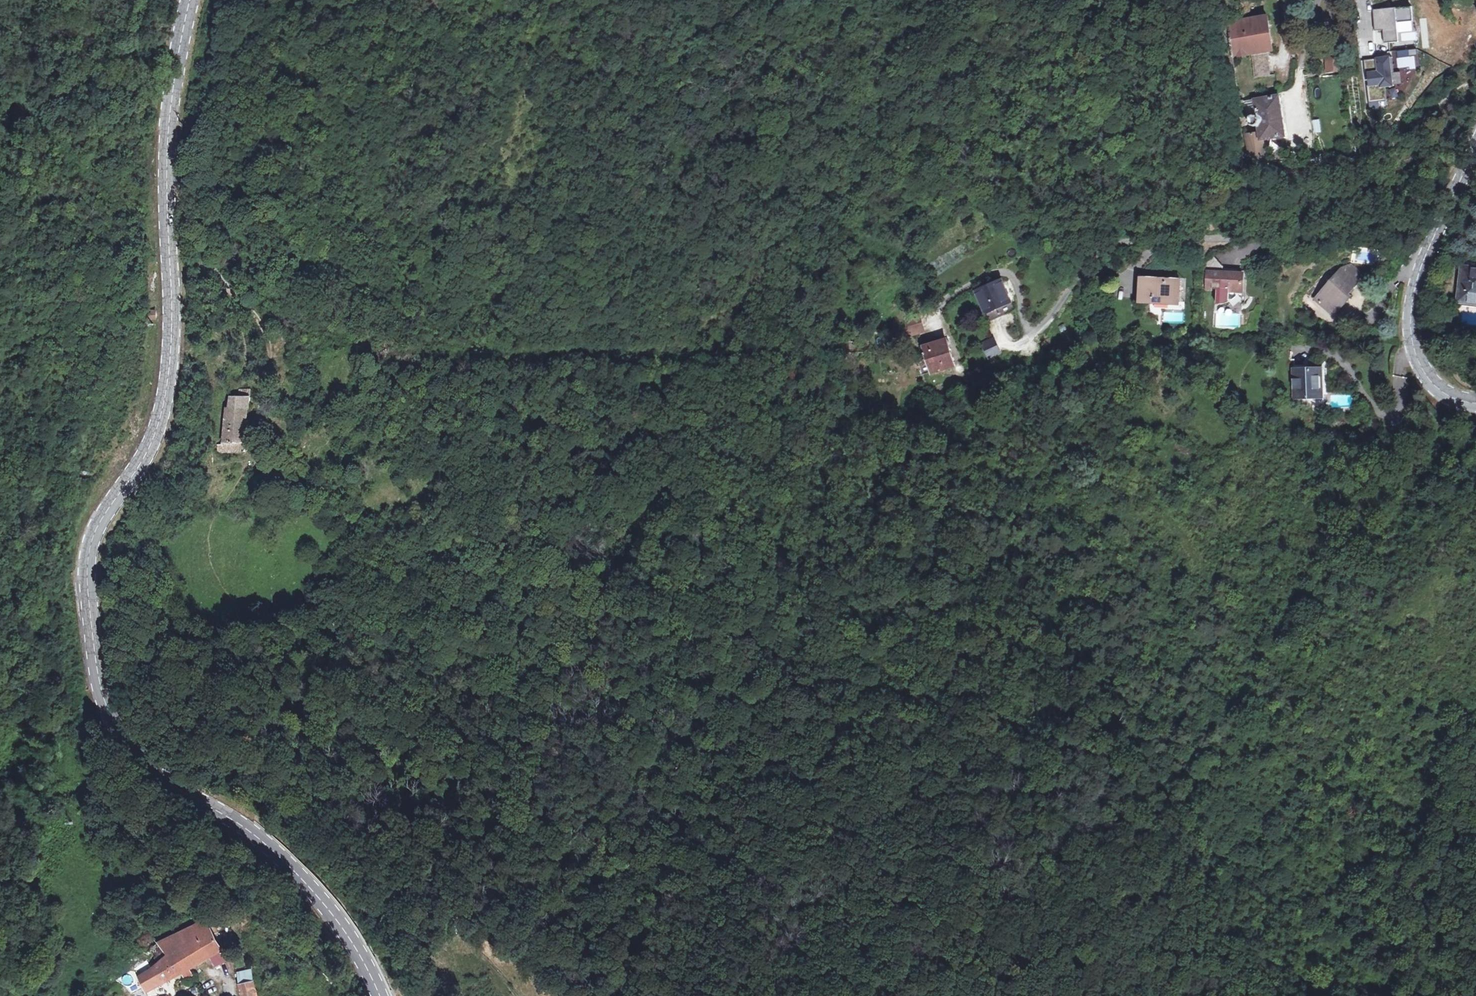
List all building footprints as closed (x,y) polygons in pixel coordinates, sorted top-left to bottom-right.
[(1411,8),(1374,10),(1375,30),(1386,30),(1387,41),(1413,40),(1411,8)] [(1231,59),(1250,56),(1269,53),(1271,52),(1266,19),(1251,20),(1226,24),(1231,59)] [(1271,78),(1269,53),(1250,56),(1253,81),(1271,78)] [(1337,59),(1324,60),(1325,73),(1338,72),(1337,59)] [(1391,60),(1365,62),(1366,71),(1369,71),(1370,89),(1393,86),(1391,60)] [(1266,165),(1265,157),(1264,141),(1273,139),(1285,136),(1278,97),(1254,102),(1257,118),(1247,120),(1246,117),(1240,119),(1248,152),(1262,165),(1266,165)] [(1236,106),(1240,119),(1246,117),(1247,120),(1257,118),(1254,102),(1236,106)] [(1264,141),(1265,157),(1274,156),(1273,139),(1264,141)] [(1219,293),(1219,309),(1222,309),(1227,308),(1227,306),(1232,306),(1232,297),(1245,298),(1246,278),(1225,277),(1225,271),(1214,260),(1204,269),(1204,293),(1219,293)] [(1352,267),(1343,271),(1360,285),(1365,278),(1352,267)] [(1465,270),(1457,304),(1475,308),(1475,273),(1465,270)] [(1351,297),(1360,285),(1343,271),(1318,303),(1339,321),(1354,299),(1351,297)] [(1010,300),(999,278),(975,291),(985,311),(1010,300)] [(1179,306),(1179,283),(1165,283),(1164,287),(1143,287),(1142,307),(1179,306)] [(916,313),(902,318),(905,327),(919,322),(916,313)] [(919,322),(905,327),(908,334),(922,329),(919,322)] [(994,337),(980,343),(987,359),(1001,353),(994,337)] [(952,366),(944,339),(921,347),(930,373),(952,366)] [(1318,380),(1321,379),(1320,370),(1292,371),(1292,400),(1318,399),(1318,380)] [(221,445),(221,452),(227,452),(244,453),(244,449),(251,449),(252,410),(254,410),(254,396),(234,395),(233,408),(230,408),(228,445),(221,445)] [(186,970),(190,969),(223,949),(206,918),(162,942),(170,958),(177,955),(186,970)] [(170,958),(162,942),(152,948),(160,964),(170,958)] [(170,958),(160,964),(154,968),(139,975),(147,988),(183,972),(186,977),(192,974),(190,969),(186,970),(177,955),(170,958)] [(253,967),(238,971),(243,995),(260,995),(253,967)]
